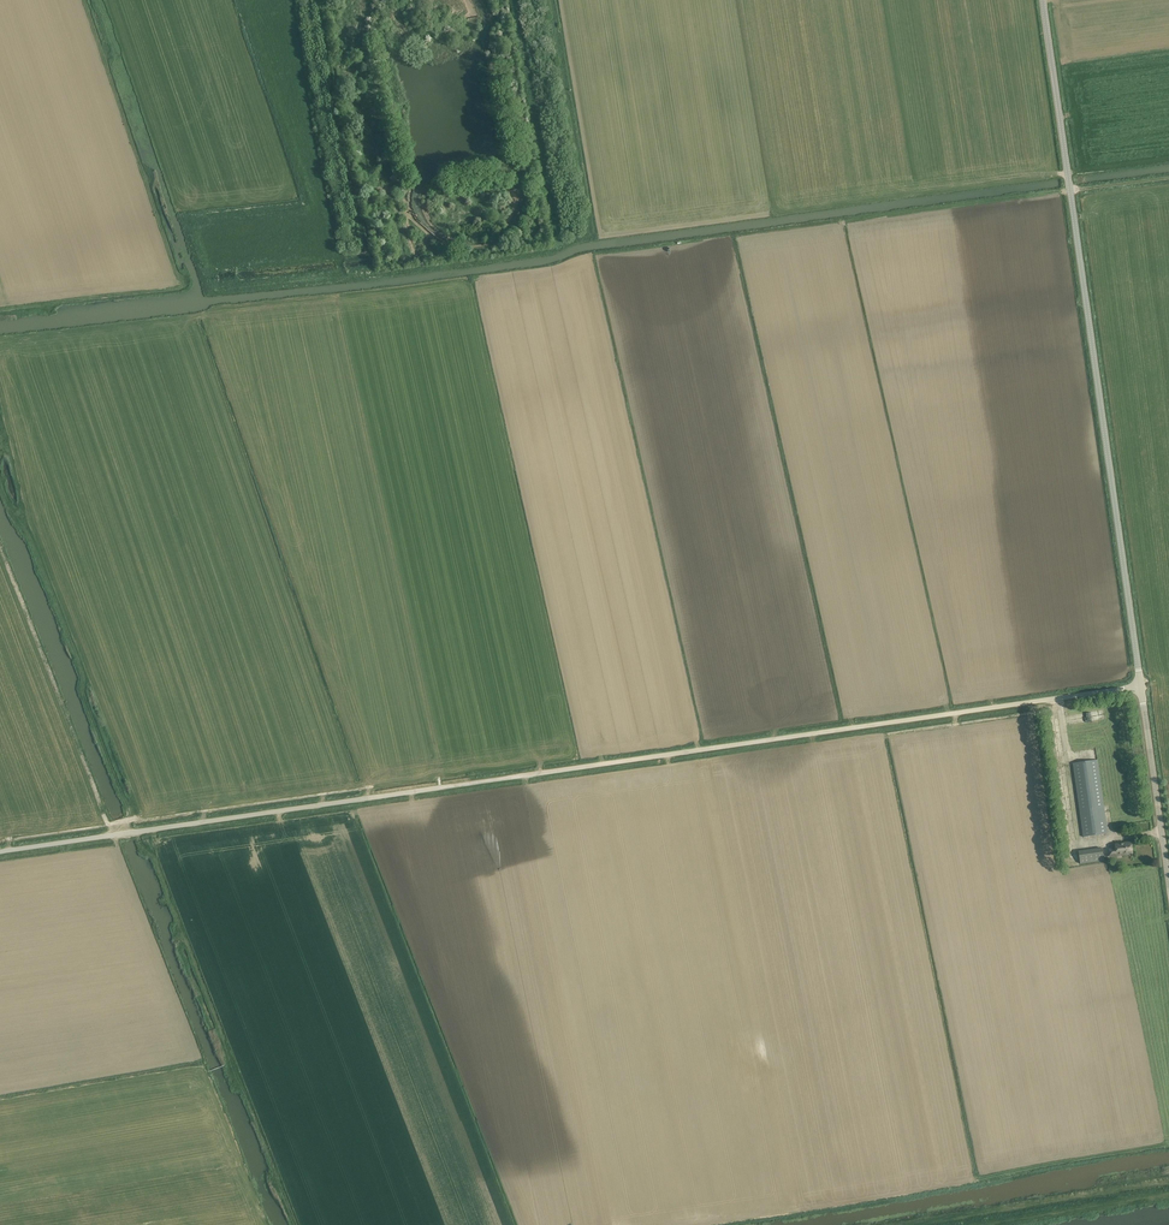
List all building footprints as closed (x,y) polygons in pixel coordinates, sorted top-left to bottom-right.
[(1104,710),(1096,711),(1097,719),(1105,719),(1104,710)] [(1108,834),(1097,760),(1073,764),(1083,837),(1108,834)] [(1132,853),(1131,843),(1115,845),(1116,849),(1109,849),(1110,857),(1117,856),(1117,855),(1132,853)] [(1104,861),(1102,849),(1079,852),(1080,865),(1104,861)]
